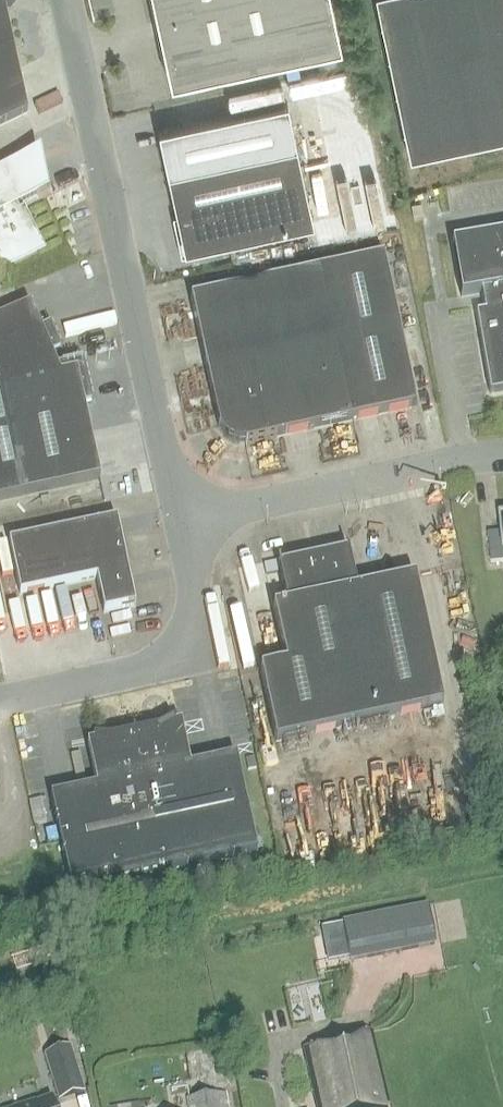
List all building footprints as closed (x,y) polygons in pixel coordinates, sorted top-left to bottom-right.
[(341,46),(331,0),(152,0),(171,83),(341,46)] [(502,137),(502,0),(377,0),(410,157),(502,137)] [(27,112),(3,4),(0,3),(0,125),(27,112)] [(158,131),(168,174),(177,216),(173,217),(181,257),(206,251),(205,247),(313,224),(287,103),(158,131)] [(23,219),(16,204),(36,194),(22,164),(0,174),(0,258),(3,264),(32,249),(30,245),(35,242),(23,219)] [(451,243),(460,296),(481,293),(485,313),(475,314),(489,394),(502,391),(502,234),(451,243)] [(244,444),(353,420),(416,407),(383,257),(190,299),(217,420),(218,427),(221,433),(224,437),(227,440),(230,442),(233,443),(236,444),(239,444),(244,444)] [(24,308),(0,319),(0,501),(99,479),(83,406),(91,405),(82,363),(57,368),(51,355),(60,352),(38,326),(31,332),(30,306),(24,308)] [(500,517),(501,533),(488,534),(491,563),(502,562),(502,516),(500,517)] [(85,526),(96,579),(103,613),(134,606),(116,520),(85,526)] [(19,595),(96,579),(85,526),(8,543),(19,595)] [(337,549),(305,556),(287,560),(287,564),(279,566),(279,562),(277,562),(286,605),(273,608),(285,665),(259,671),(275,743),(443,706),(414,577),(356,590),(347,547),(345,547),(346,551),(338,553),(337,549)] [(174,726),(172,721),(156,730),(156,729),(110,739),(110,740),(93,739),(93,743),(86,745),(96,787),(50,797),(70,893),(256,852),(235,756),(189,767),(180,724),(174,726)] [(342,922),(350,962),(436,945),(428,905),(342,922)] [(385,1103),(368,1032),(303,1047),(317,1106),(386,1106),(385,1103)] [(58,1100),(85,1092),(70,1046),(44,1055),(58,1100)] [(224,1094),(188,1100),(189,1106),(226,1106),(224,1094)]
